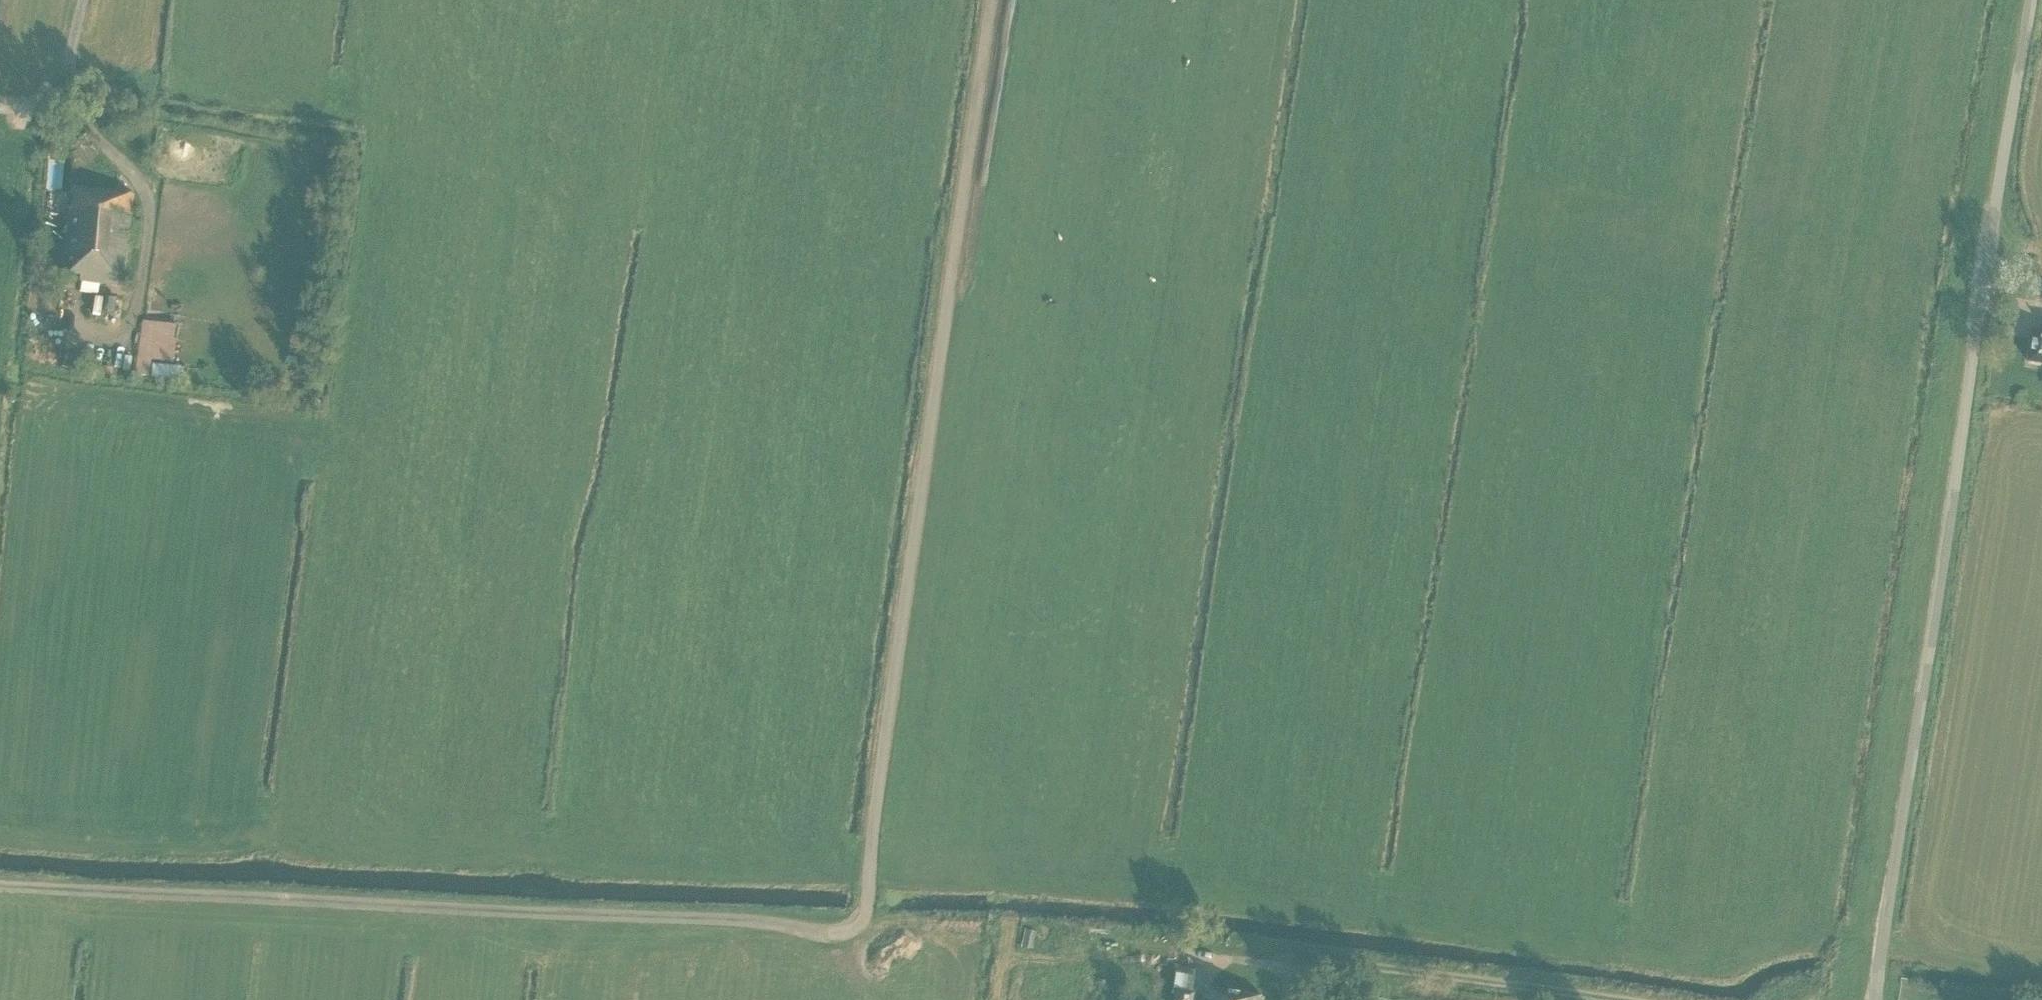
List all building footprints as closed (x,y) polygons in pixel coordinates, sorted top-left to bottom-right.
[(124,288),(135,197),(71,190),(70,198),(54,196),(53,211),(68,213),(61,275),(80,278),(80,283),(124,288)] [(179,326),(144,321),(136,375),(172,380),(179,326)] [(2033,332),(2029,363),(2041,365),(2041,334),(2033,332)] [(1181,990),(1176,989),(1174,999),(1264,999),(1202,989),(1201,993),(1181,990)]
